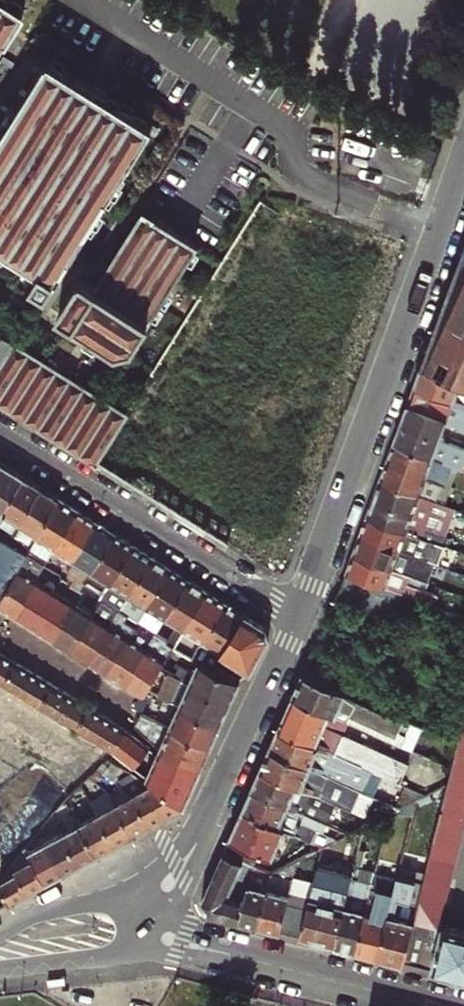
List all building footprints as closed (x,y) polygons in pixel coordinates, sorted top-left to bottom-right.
[(27,6),(17,0),(0,0),(0,49),(27,6)] [(0,142),(0,242),(43,268),(32,286),(45,294),(152,123),(52,60),(0,142)] [(199,236),(146,202),(101,273),(86,264),(57,310),(116,347),(130,344),(199,236)] [(446,303),(422,365),(463,384),(463,252),(446,303)] [(92,461),(124,410),(124,409),(0,331),(0,403),(92,461)] [(422,365),(415,384),(463,406),(463,384),(422,365)] [(415,384),(408,403),(447,421),(463,429),(463,406),(415,384)] [(440,439),(447,421),(408,403),(395,441),(433,458),(463,472),(463,450),(440,439)] [(433,458),(395,441),(388,460),(426,478),(433,458)] [(426,478),(388,460),(381,479),(419,496),(426,478)] [(0,479),(0,519),(4,511),(24,477),(7,466),(0,479)] [(10,542),(41,487),(24,477),(4,511),(0,519),(0,536),(10,542)] [(413,515),(419,496),(381,479),(374,497),(413,515)] [(10,542),(28,553),(59,499),(41,487),(10,542)] [(413,515),(374,497),(368,515),(406,532),(413,515)] [(46,564),(79,511),(59,499),(28,553),(46,564)] [(66,571),(73,561),(97,522),(79,511),(46,564),(67,577),(73,581),(75,577),(66,571)] [(368,515),(361,533),(428,564),(436,545),(406,532),(368,515)] [(73,561),(92,572),(116,534),(97,522),(73,561)] [(354,553),(408,577),(427,585),(434,567),(428,564),(361,533),(354,553)] [(85,583),(80,580),(78,584),(82,586),(101,598),(134,545),(116,534),(92,572),(85,583)] [(28,553),(10,542),(0,536),(0,599),(28,553)] [(120,609),(153,557),(134,545),(101,598),(119,609),(120,609)] [(46,564),(28,553),(0,599),(0,617),(6,608),(17,615),(29,597),(25,594),(36,576),(37,577),(46,564)] [(354,553),(346,573),(399,596),(408,577),(354,553)] [(170,568),(153,557),(120,609),(137,620),(170,568)] [(67,577),(46,564),(37,577),(36,576),(25,594),(29,597),(17,615),(35,627),(67,577)] [(170,568),(137,620),(139,622),(156,631),(164,618),(189,580),(170,568)] [(337,597),(402,626),(410,605),(415,607),(416,604),(399,596),(346,573),(337,597)] [(67,577),(35,627),(54,638),(65,620),(62,618),(73,600),(82,586),(78,584),(73,581),(67,577)] [(189,580),(164,618),(177,626),(169,640),(167,642),(173,646),(207,591),(189,580)] [(207,591),(173,646),(171,649),(180,653),(191,658),(202,640),(226,603),(207,591)] [(93,612),(70,649),(90,661),(102,643),(98,641),(119,609),(101,598),(93,612)] [(65,620),(54,638),(70,649),(93,612),(73,600),(62,618),(65,620)] [(211,667),(221,652),(245,615),(226,603),(202,640),(191,658),(199,662),(202,663),(211,667)] [(120,609),(119,609),(98,641),(102,643),(90,661),(107,672),(139,622),(137,620),(120,609)] [(245,615),(221,652),(250,670),(269,637),(265,627),(245,615)] [(139,622),(107,672),(126,684),(138,666),(135,664),(156,631),(139,622)] [(145,691),(153,678),(162,664),(171,649),(173,646),(167,642),(169,640),(156,631),(135,664),(138,666),(126,684),(141,694),(140,696),(146,700),(150,694),(145,691)] [(2,680),(15,659),(0,649),(0,679),(2,680)] [(162,664),(169,669),(180,653),(171,649),(162,664)] [(15,659),(2,680),(39,703),(52,682),(15,659)] [(199,662),(190,683),(191,683),(231,700),(240,680),(211,667),(202,663),(199,662)] [(191,683),(190,683),(169,669),(162,664),(153,678),(163,682),(159,693),(180,703),(221,721),(231,700),(191,683)] [(303,673),(293,695),(337,714),(340,709),(396,733),(403,716),(347,692),(303,673)] [(76,726),(89,705),(52,682),(39,703),(76,726)] [(279,727),(355,761),(388,775),(394,761),(341,737),(350,720),(337,714),(293,695),(279,727)] [(140,696),(137,701),(144,705),(146,700),(140,696)] [(144,705),(137,701),(134,706),(141,710),(144,705)] [(221,721),(180,703),(170,725),(211,743),(221,721)] [(111,749),(125,727),(89,705),(76,726),(98,740),(111,749)] [(350,720),(412,747),(422,724),(403,716),(396,733),(340,709),(337,714),(350,720)] [(211,743),(170,725),(140,711),(138,715),(135,724),(160,747),(201,765),(211,743)] [(459,851),(463,828),(463,722),(459,740),(453,766),(449,780),(433,844),(459,851)] [(111,749),(134,765),(149,745),(135,733),(125,727),(111,749)] [(279,727),(269,747),(308,764),(345,780),(355,761),(279,727)] [(201,765),(160,747),(147,775),(155,781),(183,804),(201,765)] [(311,789),(312,790),(333,799),(339,785),(306,771),(308,764),(269,747),(260,768),(311,789)] [(28,799),(38,783),(0,759),(0,809),(12,790),(28,799)] [(260,768),(251,787),(327,821),(333,808),(309,798),(312,790),(311,789),(260,768)] [(80,776),(85,780),(86,780),(90,774),(86,770),(80,776)] [(129,783),(134,792),(132,793),(149,824),(177,808),(148,785),(132,772),(125,776),(127,778),(129,783)] [(75,781),(80,786),(84,781),(79,777),(75,781)] [(151,783),(148,785),(177,808),(180,806),(183,804),(155,781),(151,783)] [(242,808),(323,844),(341,835),(350,831),(327,821),(251,787),(242,808)] [(309,798),(333,808),(336,801),(333,799),(312,790),(309,798)] [(149,824),(132,793),(115,803),(131,833),(149,824)] [(131,833),(115,803),(96,813),(113,843),(131,833)] [(307,852),(323,844),(242,808),(223,849),(252,862),(264,868),(262,877),(269,880),(271,871),(289,861),(276,856),(280,847),(296,854),(299,848),(307,852)] [(95,853),(113,843),(96,813),(78,823),(95,853)] [(95,853),(78,823),(62,832),(79,862),(95,853)] [(62,872),(79,862),(62,832),(48,840),(45,841),(62,872)] [(62,872),(45,841),(31,849),(34,856),(47,880),(62,872)] [(441,923),(459,851),(433,844),(427,868),(403,962),(463,977),(463,929),(441,923)] [(237,921),(252,862),(223,849),(201,899),(209,914),(237,921)] [(377,955),(403,962),(427,868),(417,866),(421,853),(404,849),(393,891),(377,955)] [(28,890),(47,880),(34,856),(15,867),(17,870),(28,890)] [(258,926),(279,931),(288,896),(292,876),(297,857),(289,861),(271,871),(269,880),(266,890),(258,926)] [(334,945),(356,950),(378,862),(370,860),(364,880),(352,878),(349,889),(334,945)] [(269,880),(262,877),(264,868),(252,862),(237,921),(258,926),(266,890),(269,880)] [(356,950),(377,955),(393,891),(381,889),(384,874),(382,874),(384,864),(378,862),(356,950)] [(308,901),(299,936),(315,940),(329,885),(333,870),(317,866),(313,881),(308,901)] [(28,890),(17,870),(0,880),(0,882),(10,900),(28,890)] [(315,940),(334,945),(349,889),(352,878),(352,875),(333,870),(329,885),(315,940)] [(279,931),(299,936),(308,901),(313,881),(292,876),(288,896),(279,931)] [(249,997),(230,991),(223,1005),(227,1005),(247,1005),(249,997)]
